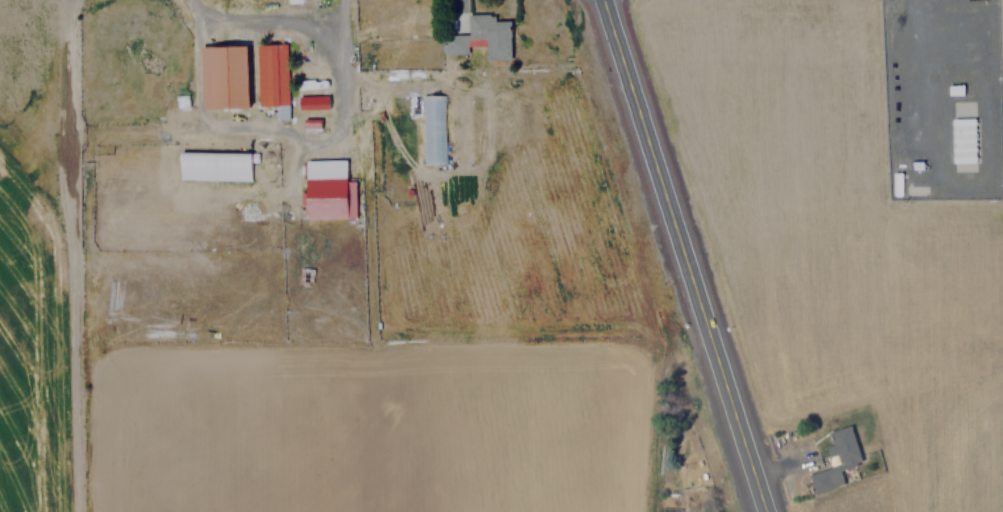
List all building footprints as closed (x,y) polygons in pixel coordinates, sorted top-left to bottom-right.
[(509,18),(493,19),(493,13),(468,13),(468,38),(485,38),(485,59),(510,59),(509,18)] [(445,35),(445,54),(466,53),(466,34),(445,35)] [(259,106),(286,106),(286,43),(259,43),(259,106)] [(199,45),(200,108),(248,108),(247,44),(199,45)] [(329,95),(298,96),(299,109),(330,108),(329,95)] [(445,95),(422,95),(422,128),(445,127),(445,95)] [(949,118),(949,162),(974,162),(974,118),(949,118)] [(346,219),(346,159),(305,159),(305,219),(346,219)] [(849,425),(822,432),(832,468),(808,475),(813,493),(842,484),(838,470),(860,463),(849,425)]
